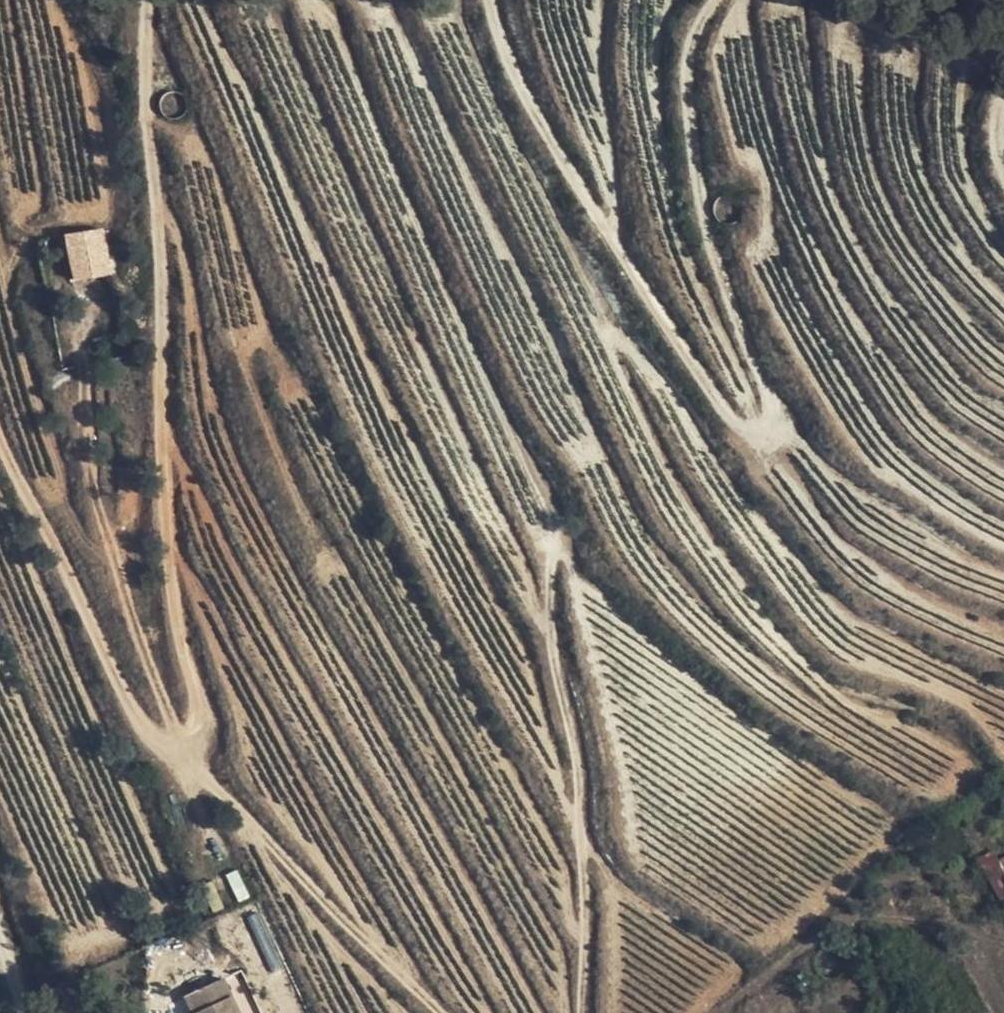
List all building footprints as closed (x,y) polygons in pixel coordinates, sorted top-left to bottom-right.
[(111,273),(102,228),(69,234),(78,280),(111,273)] [(999,878),(987,853),(971,860),(995,912),(1003,908),(1003,876),(999,878)] [(183,996),(191,1012),(250,1012),(230,973),(183,996)]
